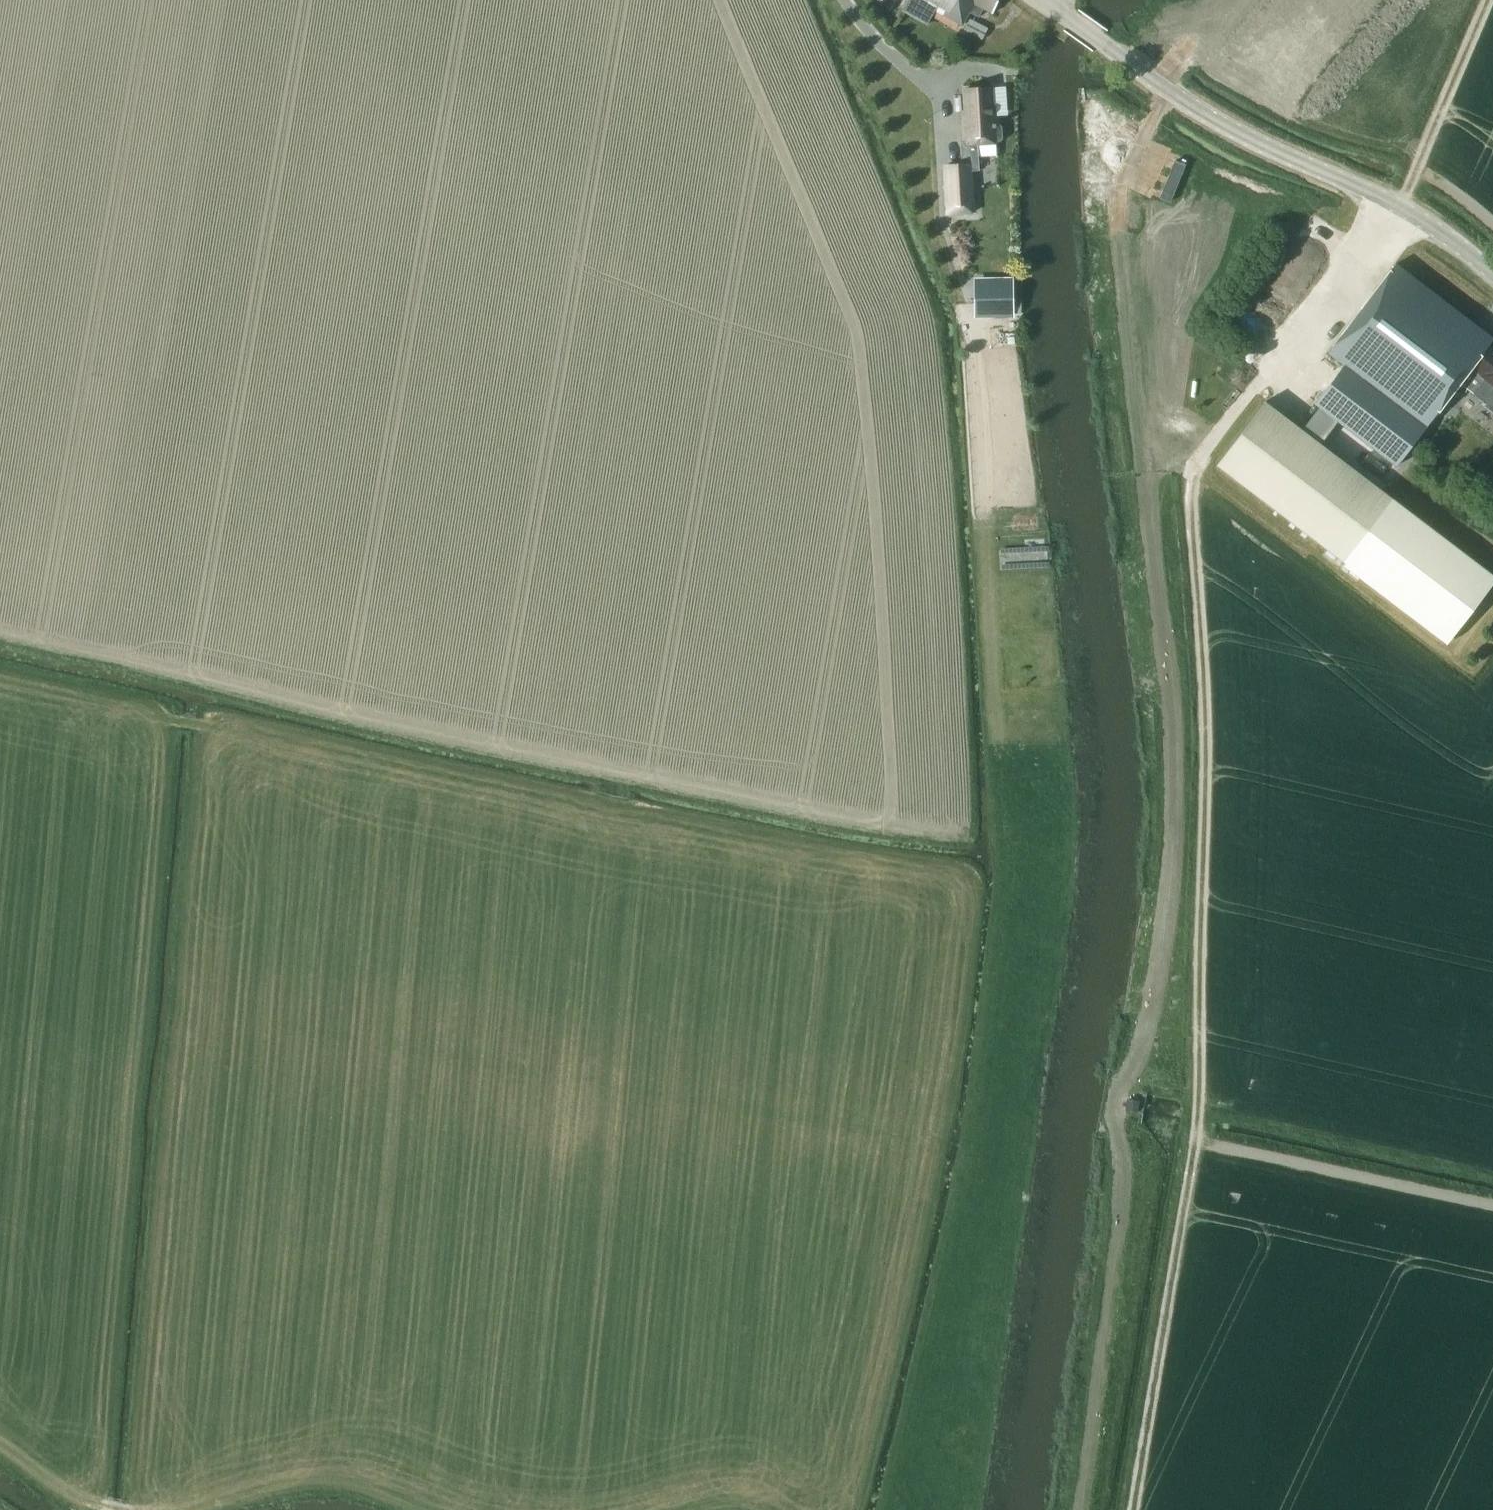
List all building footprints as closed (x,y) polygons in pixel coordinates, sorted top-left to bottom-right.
[(929,24),(937,10),(964,26),(971,12),(980,17),(985,9),(994,14),(1001,0),(911,0),(905,10),(929,24)] [(964,31),(983,41),(990,28),(970,18),(964,31)] [(962,165),(945,165),(947,213),(973,212),(971,171),(979,170),(978,156),(997,155),(997,143),(997,142),(1000,142),(1003,139),(1002,127),(999,125),(996,125),(996,124),(995,124),(995,115),(993,115),(991,88),(965,89),(967,114),(963,114),(965,143),(961,143),(962,165)] [(1395,263),(1327,352),(1344,365),(1315,403),(1319,407),(1302,430),(1265,402),(1216,466),(1448,641),(1492,582),(1492,574),(1321,443),(1338,420),(1397,465),(1460,383),(1484,401),(1483,403),(1492,411),(1492,349),(1489,346),(1492,340),(1492,338),(1395,263)] [(1012,282),(975,282),(976,313),(1021,313),(1021,300),(1013,300),(1012,282)] [(1127,1098),(1125,1109),(1138,1111),(1140,1100),(1127,1098)]
